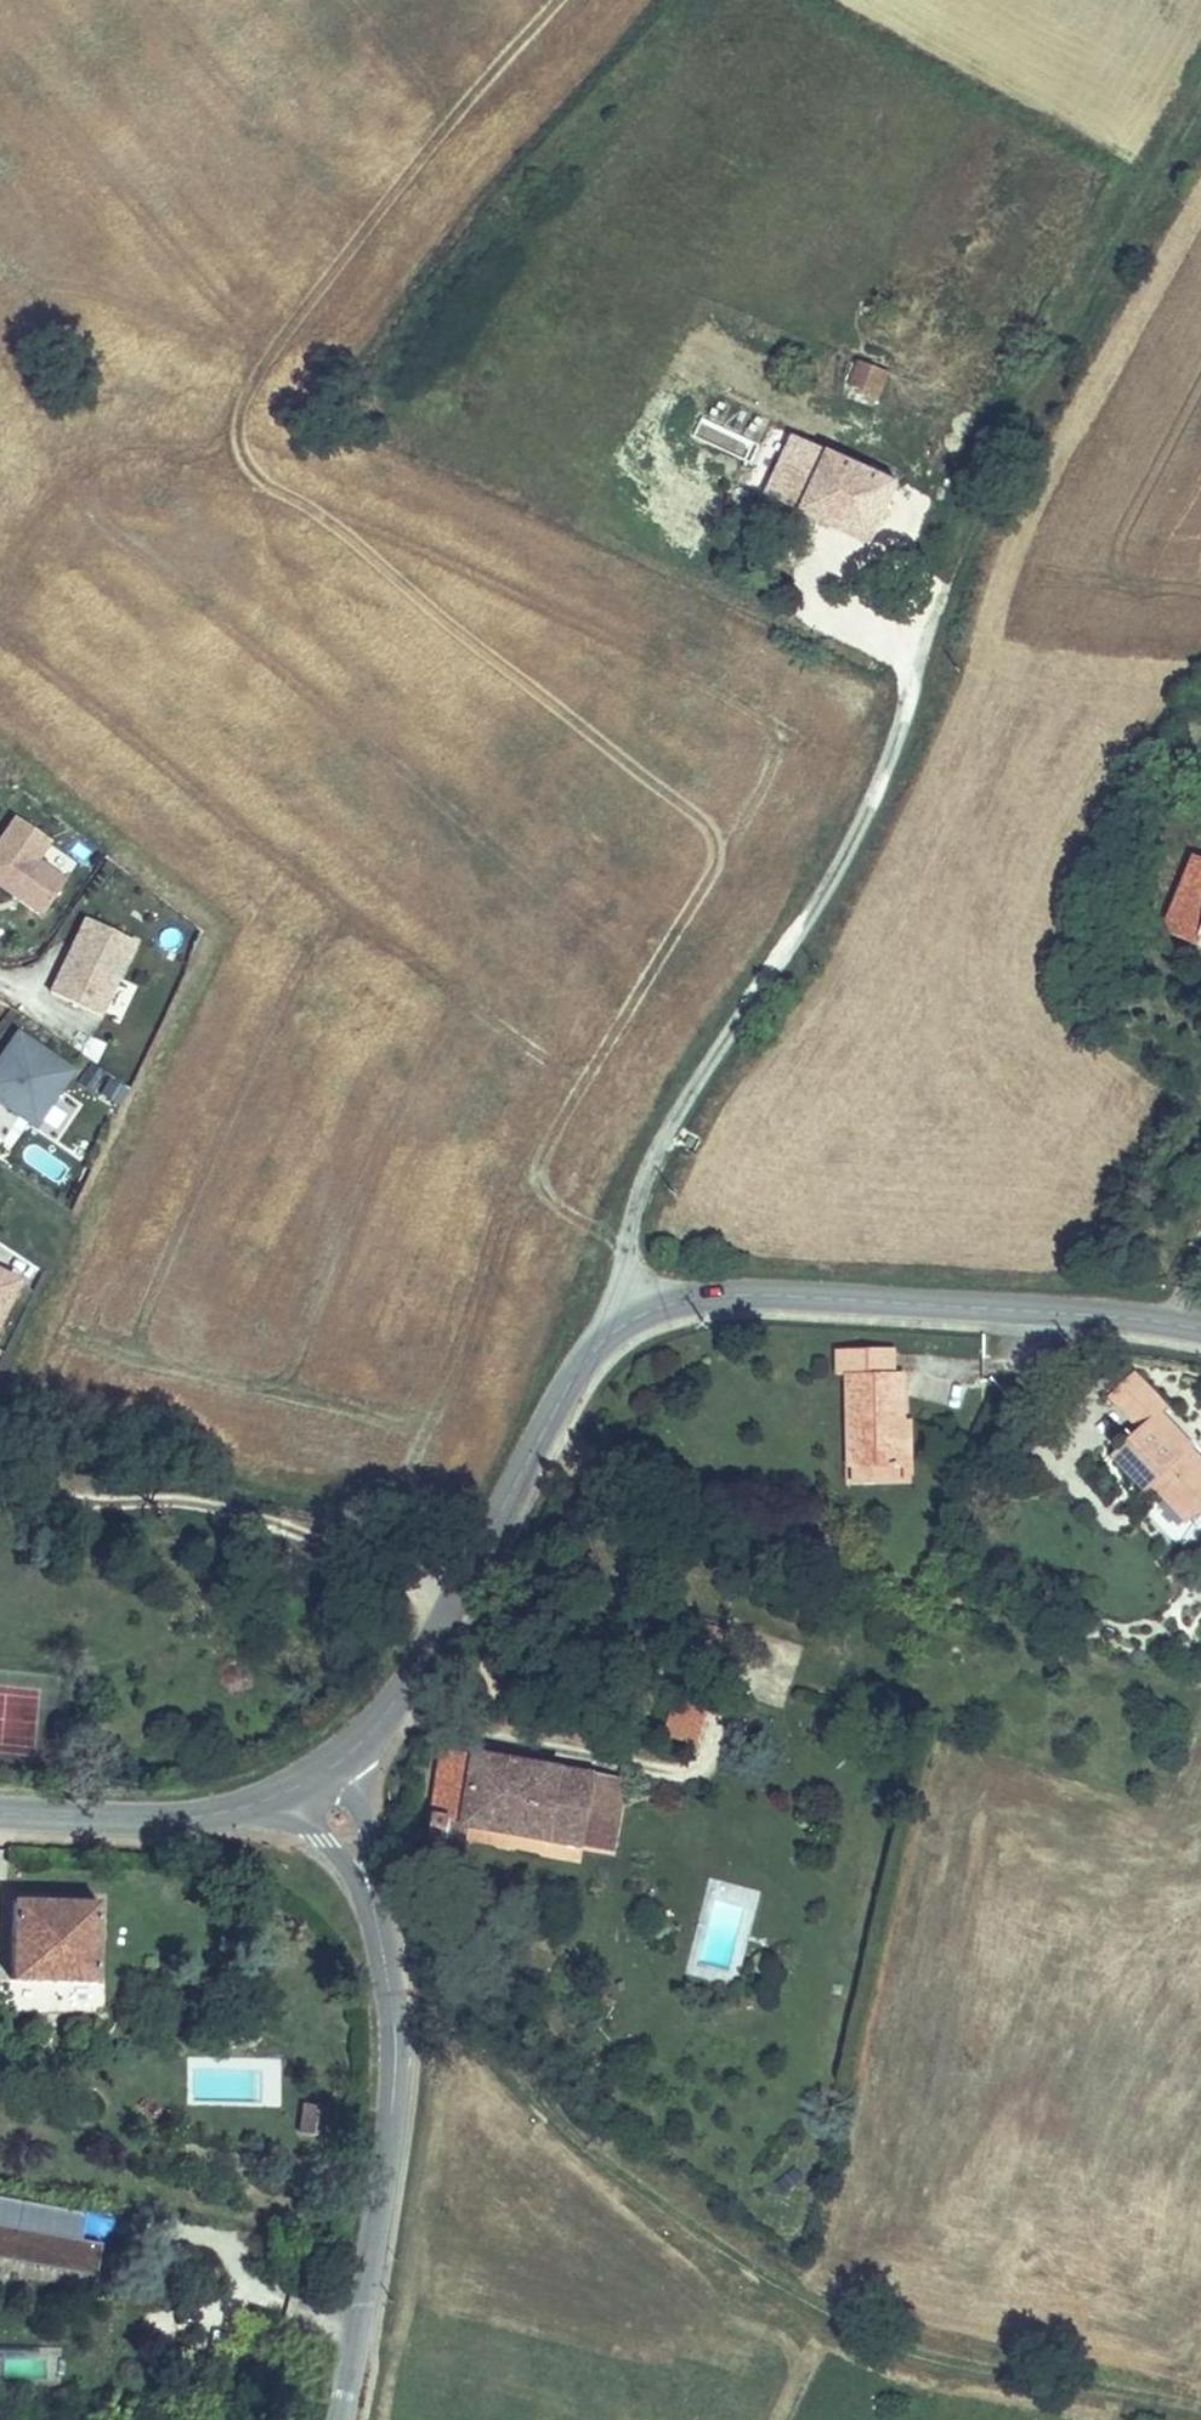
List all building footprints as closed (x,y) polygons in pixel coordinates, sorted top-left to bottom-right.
[(890,387),(901,361),(871,348),(860,374),(890,387)] [(771,499),(886,550),(915,485),(802,437),(771,499)] [(65,882),(37,863),(50,844),(13,819),(0,838),(0,891),(40,919),(65,882)] [(1164,929),(1200,945),(1200,857),(1193,854),(1173,905),(1164,929)] [(133,944),(84,921),(49,995),(97,1018),(133,944)] [(16,1035),(0,1059),(0,1105),(34,1128),(39,1121),(49,1106),(72,1074),(16,1035)] [(99,1095),(117,1107),(126,1093),(108,1082),(99,1095)] [(49,1106),(39,1121),(54,1131),(64,1116),(49,1106)] [(0,1274),(0,1323),(18,1283),(0,1274)] [(848,1462),(889,1463),(900,1463),(899,1416),(898,1369),(891,1368),(891,1345),(838,1346),(837,1369),(848,1371),(848,1462)] [(1193,1436),(1197,1431),(1168,1401),(1174,1394),(1143,1361),(1116,1386),(1144,1417),(1117,1441),(1150,1476),(1163,1468),(1193,1503),(1200,1494),(1200,1444),(1193,1436)] [(899,1416),(900,1463),(912,1462),(912,1418),(899,1416)] [(601,1479),(609,1464),(594,1456),(586,1471),(601,1479)] [(887,1486),(889,1463),(848,1462),(847,1486),(887,1486)] [(671,1696),(662,1736),(699,1744),(707,1704),(671,1696)] [(452,1747),(435,1833),(452,1837),(457,1819),(634,1847),(640,1817),(593,1809),(599,1773),(452,1747)] [(645,1782),(599,1773),(593,1809),(640,1817),(645,1782)] [(16,1984),(103,1985),(109,1906),(7,1903),(7,1920),(19,1920),(16,1984)] [(316,2105),(309,2131),(324,2135),(331,2109),(316,2105)] [(28,2227),(44,2227),(44,2201),(28,2201),(28,2227)] [(107,2244),(0,2227),(0,2261),(102,2276),(107,2244)]
